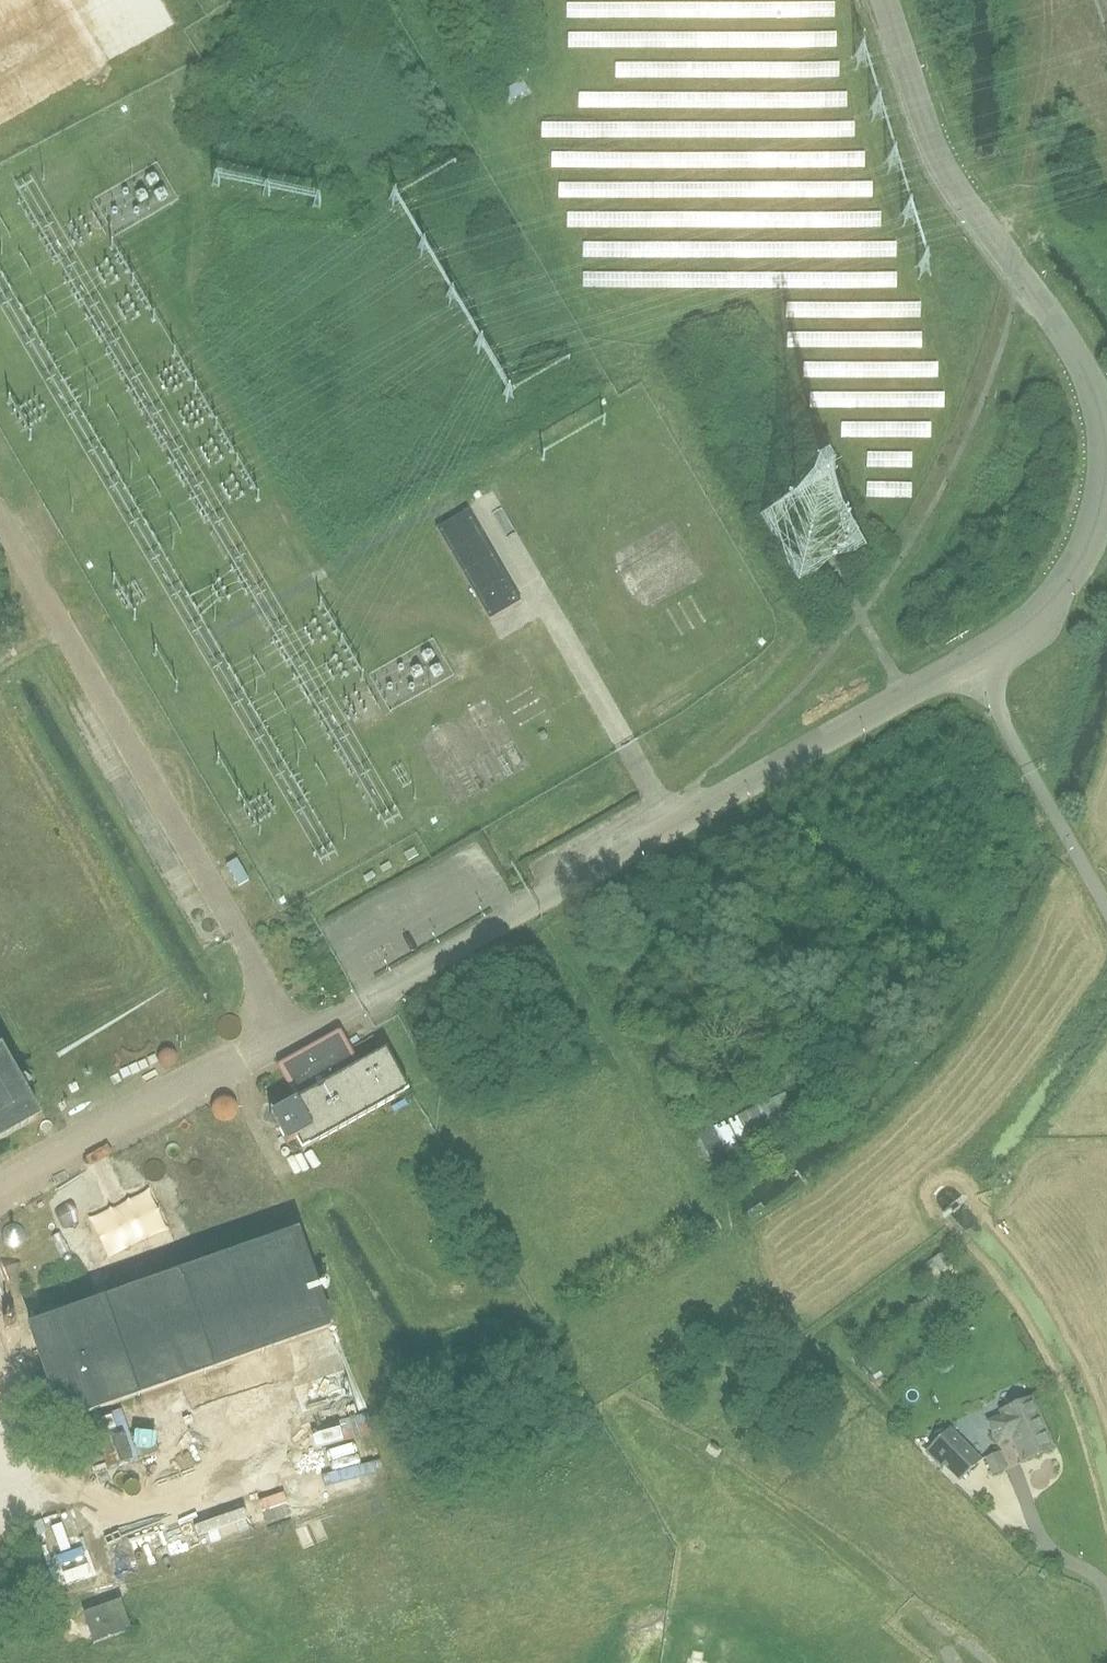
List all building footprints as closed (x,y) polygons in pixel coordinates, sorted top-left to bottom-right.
[(524,80),(505,90),(510,101),(529,91),(524,80)] [(494,505),(514,498),(509,487),(490,494),(494,505)] [(521,602),(468,510),(437,528),(489,620),(521,602)] [(536,633),(511,647),(516,657),(541,643),(536,633)] [(563,714),(567,724),(585,716),(581,706),(563,714)] [(453,780),(444,783),(452,804),(461,800),(453,780)] [(100,1031),(101,1051),(115,1050),(114,1030),(100,1031)] [(302,1150),(409,1091),(386,1050),(359,1065),(356,1067),(339,1036),(283,1067),(301,1098),(270,1115),(287,1145),(296,1140),(302,1150)] [(39,1118),(1,1050),(0,1050),(0,1139),(39,1118)] [(689,1138),(708,1173),(743,1155),(724,1120),(689,1138)] [(255,1144),(225,1156),(241,1196),(271,1183),(255,1144)] [(251,1355),(329,1327),(296,1234),(31,1328),(64,1422),(129,1399),(251,1355)] [(929,1282),(951,1272),(942,1255),(921,1266),(929,1282)] [(854,1364),(846,1370),(859,1386),(866,1380),(854,1364)] [(1052,1449),(1037,1414),(1031,1398),(1001,1411),(1002,1415),(988,1421),(997,1443),(1011,1437),(1022,1461),(1052,1449)] [(12,1445),(0,1411),(0,1449),(12,1445)] [(981,1461),(960,1440),(951,1430),(930,1450),(960,1481),(981,1461)] [(1005,1469),(998,1451),(985,1456),(992,1474),(1005,1469)] [(128,1631),(119,1603),(87,1613),(97,1641),(128,1631)]
